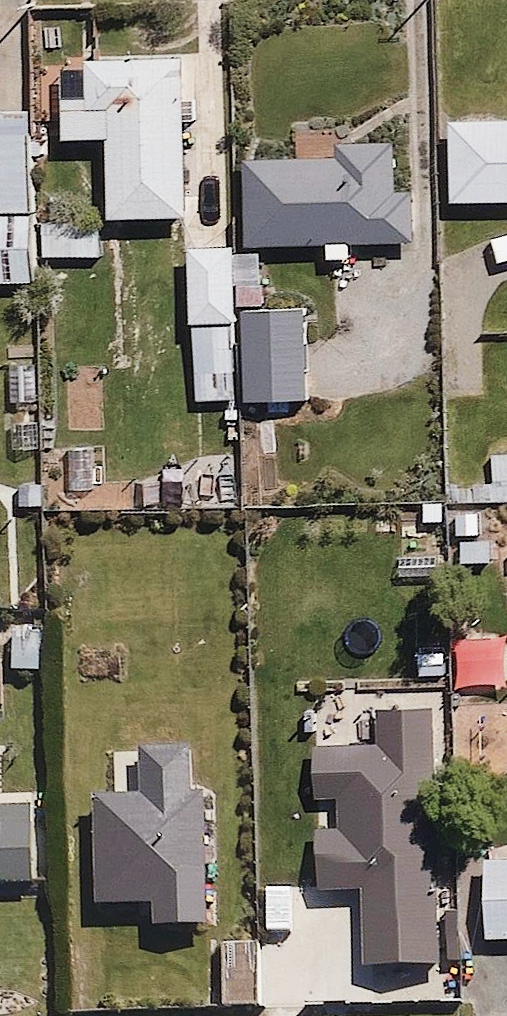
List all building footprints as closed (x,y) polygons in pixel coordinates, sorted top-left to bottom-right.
[(70,118),(71,136),(114,135),(116,215),(194,213),(191,56),(69,59),(69,67),(41,68),(42,119),(70,118)] [(40,279),(33,111),(0,112),(0,280),(40,279)] [(454,119),(458,203),(506,201),(506,116),(454,119)] [(260,241),(327,239),(328,258),(359,257),(359,244),(417,243),(416,186),(398,187),(397,139),(341,140),(340,126),(299,125),(299,159),(255,160),(256,189),(238,189),(239,226),(260,226),(260,241)] [(104,232),(50,233),(51,255),(105,254),(104,232)] [(204,319),(206,400),(314,397),(311,308),(243,311),(241,245),(195,246),(197,320),(204,319)] [(42,413),(7,415),(8,450),(43,448),(42,413)] [(479,511),(456,511),(456,562),(497,562),(497,539),(479,540),(479,511)] [(152,799),(98,802),(104,906),(156,903),(158,929),(210,926),(204,824),(219,823),(218,793),(194,794),(191,738),(148,740),(152,799)] [(43,903),(38,804),(0,806),(0,905),(43,903)] [(493,895),(494,933),(506,933),(506,881),(493,895)] [(261,943),(226,944),(230,1008),(265,1006),(261,943)]
